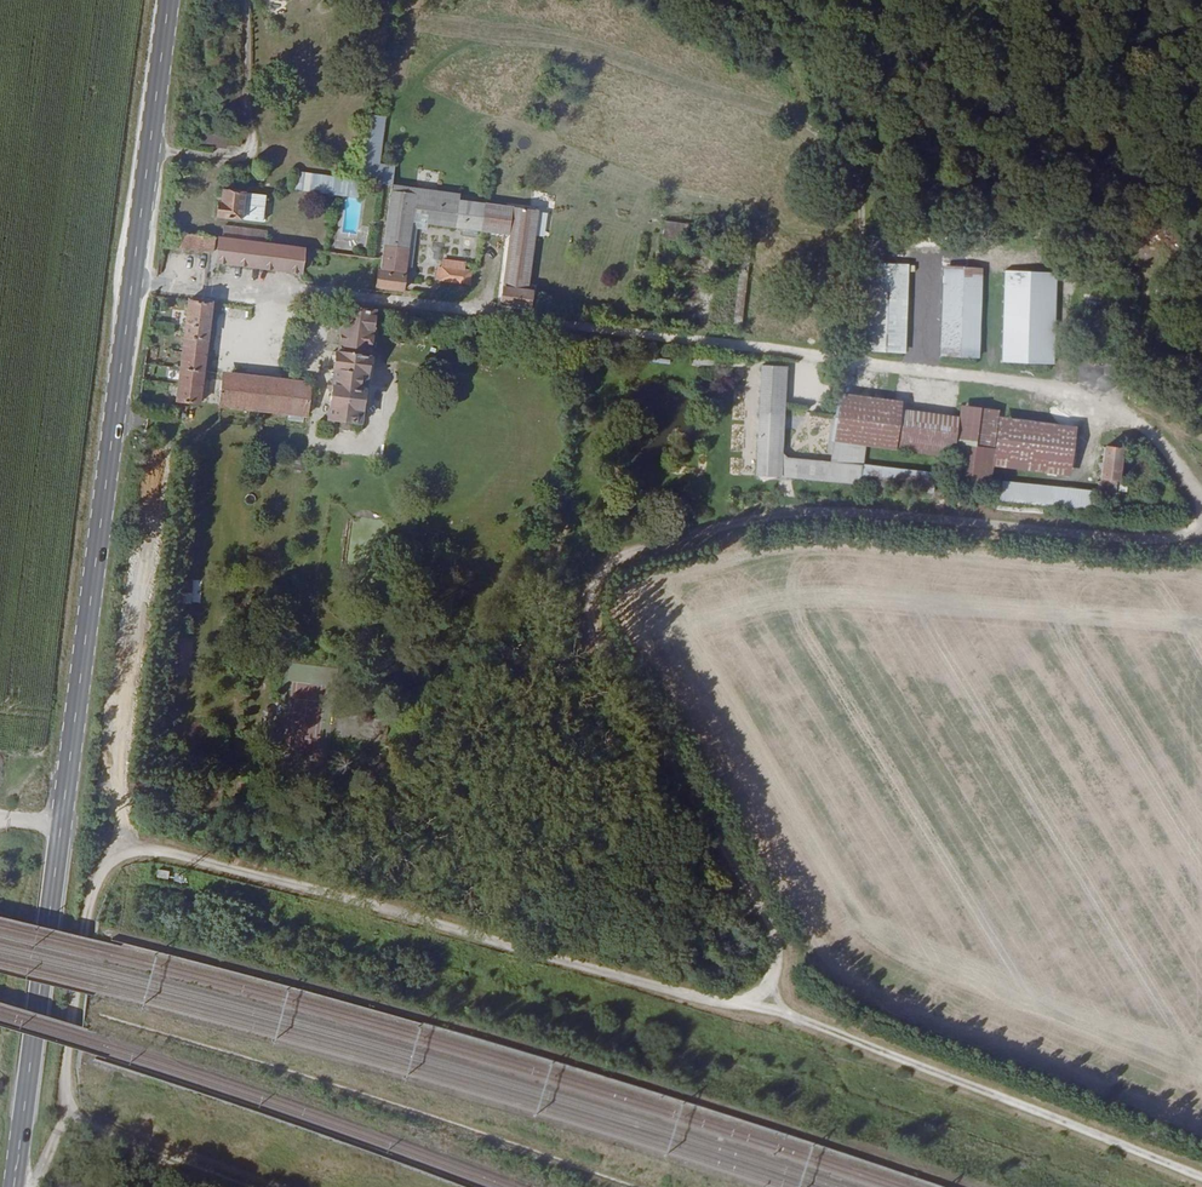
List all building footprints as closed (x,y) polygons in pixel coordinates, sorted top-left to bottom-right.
[(363,181),(391,184),(394,164),(383,163),(389,117),(371,115),(363,181)] [(226,148),(227,136),(205,133),(203,145),(226,148)] [(269,158),(269,142),(256,142),(256,158),(269,158)] [(265,173),(253,171),(226,168),(225,171),(246,174),(245,178),(264,181),(265,173)] [(359,196),(361,180),(293,171),(291,187),(359,196)] [(462,198),(463,192),(393,183),(382,270),(380,270),(377,288),(400,291),(409,223),(504,235),(496,302),(530,306),(532,288),(526,287),(534,227),(541,228),(542,216),(537,215),(538,208),(462,198)] [(223,201),(220,200),(218,217),(261,223),(264,195),(224,190),(223,201)] [(664,238),(680,239),(681,222),(665,221),(664,238)] [(212,251),(214,236),(163,229),(162,237),(174,239),(173,246),(212,251)] [(266,247),(268,235),(223,229),(222,238),(221,238),(218,265),(311,277),(314,253),(266,247)] [(468,261),(444,259),(443,268),(467,270),(467,268),(468,261)] [(908,345),(911,264),(870,263),(867,344),(908,345)] [(982,359),(984,267),(946,266),(943,358),(982,359)] [(465,283),(467,270),(443,268),(439,267),(438,280),(465,283)] [(473,284),(475,269),(467,268),(467,270),(465,283),(473,284)] [(1056,365),(1058,273),(1006,272),(1004,363),(1056,365)] [(189,297),(176,399),(199,402),(212,300),(189,297)] [(328,414),(340,416),(359,418),(360,409),(366,410),(370,378),(364,378),(373,307),(342,302),(337,344),(334,346),(331,365),(335,366),(333,378),(330,380),(329,388),(331,388),(328,414)] [(783,475),(786,365),(762,364),(758,475),(783,475)] [(310,388),(223,377),(220,402),(288,411),(288,416),(303,418),(304,412),(306,413),(310,388)] [(901,409),(902,402),(840,393),(834,443),(895,452),(901,409)] [(967,418),(901,409),(895,452),(961,460),(967,418)] [(1006,414),(969,409),(967,418),(961,460),(957,484),(994,490),(998,464),(1006,414)] [(1078,425),(1006,414),(998,464),(1071,475),(1078,425)] [(358,429),(359,418),(340,416),(339,427),(358,429)] [(1124,494),(1127,447),(1109,446),(1106,493),(1124,494)] [(901,461),(901,468),(924,469),(924,462),(901,461)] [(1091,490),(1003,482),(1001,502),(1089,510),(1091,490)]
